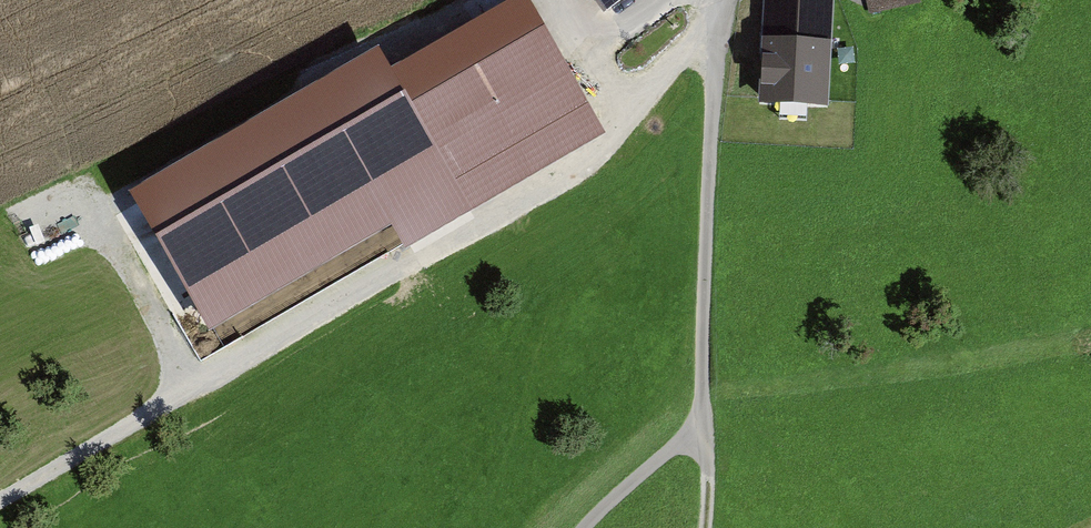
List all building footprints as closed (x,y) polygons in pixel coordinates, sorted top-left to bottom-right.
[(213,323),(394,219),(408,243),(603,132),(527,0),(526,0),(389,78),(374,53),(136,190),(213,323)] [(604,11),(621,0),(597,0),(604,11)] [(755,99),(779,101),(807,103),(830,104),(837,0),(761,0),(755,99)] [(872,10),(912,2),(912,0),(870,0),(872,10)] [(778,118),(806,120),(807,103),(779,101),(778,118)]
